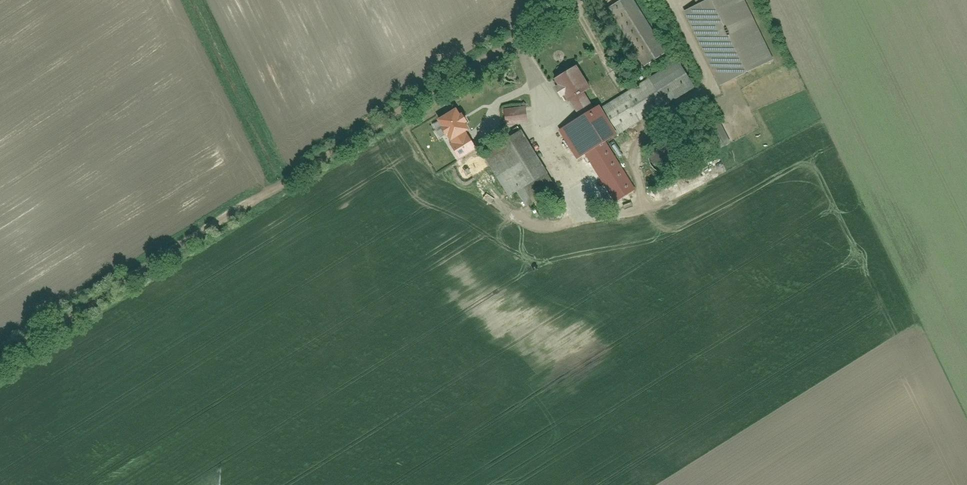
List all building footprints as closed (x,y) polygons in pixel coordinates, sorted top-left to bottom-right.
[(667,52),(635,0),(621,0),(608,8),(644,66),(667,52)] [(684,12),(721,86),(776,58),(746,0),(708,0),(684,12)] [(610,144),(697,91),(678,60),(595,110),(584,92),(592,88),(578,65),(555,79),(579,118),(560,129),(608,208),(638,190),(610,144)] [(509,107),(509,124),(532,123),(532,107),(509,107)] [(467,130),(456,111),(440,121),(444,127),(442,128),(446,135),(448,134),(454,143),(452,144),(460,157),(475,148),(464,132),(467,130)] [(509,197),(549,173),(523,130),(483,154),(509,197)]
